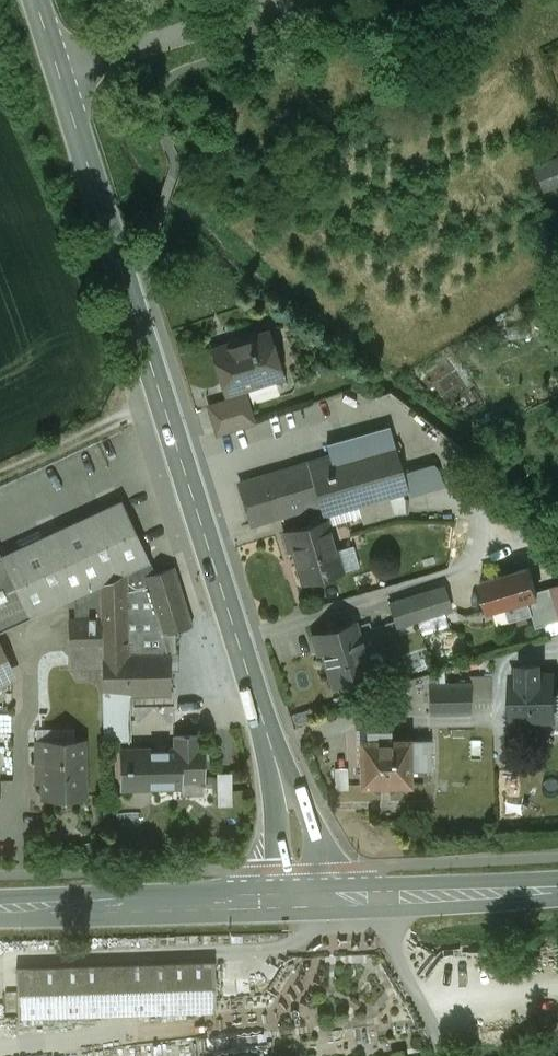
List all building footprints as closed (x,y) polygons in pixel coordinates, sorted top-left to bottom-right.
[(534,163),(545,193),(557,188),(557,154),(534,163)] [(266,332),(214,349),(227,389),(279,374),(266,332)] [(234,396),(207,404),(216,431),(252,420),(248,406),(238,409),(234,396)] [(311,460),(260,476),(273,514),(317,499),(322,513),(407,485),(393,443),(334,462),(333,457),(312,464),(311,460)] [(273,514),(260,476),(240,482),(253,521),(273,514)] [(27,616),(74,594),(99,582),(146,561),(149,559),(122,497),(0,554),(0,555),(27,616)] [(323,518),(281,531),(287,550),(295,548),(304,579),(340,568),(323,518)] [(27,616),(0,555),(0,629),(27,616)] [(146,561),(99,582),(100,615),(101,647),(102,653),(149,652),(151,691),(169,691),(168,641),(164,632),(191,623),(172,565),(151,572),(146,561)] [(529,565),(481,581),(491,610),(505,605),(510,620),(533,613),(528,597),(539,593),(529,565)] [(74,594),(75,616),(100,615),(99,582),(74,594)] [(443,586),(423,593),(429,613),(450,607),(443,586)] [(539,593),(528,597),(533,613),(538,628),(557,621),(557,603),(553,589),(539,593)] [(423,593),(410,596),(417,617),(429,613),(423,593)] [(410,596),(388,603),(394,624),(417,617),(410,596)] [(67,648),(101,647),(100,615),(75,616),(66,616),(67,648)] [(353,618),(310,632),(317,654),(324,652),(334,684),(370,673),(353,618)] [(10,661),(0,640),(0,666),(10,661)] [(68,662),(102,662),(102,653),(101,647),(67,648),(68,662)] [(149,652),(102,653),(102,662),(102,692),(128,691),(140,691),(140,697),(151,697),(151,691),(149,652)] [(524,679),(512,679),(514,714),(557,712),(556,678),(541,679),(541,667),(523,668),(524,679)] [(470,680),(425,681),(426,709),(470,708),(470,680)] [(128,691),(102,692),(103,738),(129,738),(128,691)] [(175,733),(176,748),(177,778),(204,777),(203,747),(198,747),(198,732),(175,733)] [(409,734),(361,735),(362,780),(410,779),(409,734)] [(83,738),(34,739),(35,768),(43,768),(43,795),(85,794),(83,738)] [(176,748),(124,749),(125,786),(177,785),(177,778),(176,748)] [(219,803),(233,803),(233,770),(219,770),(219,803)] [(213,961),(16,966),(17,1015),(214,1010),(213,961)]
